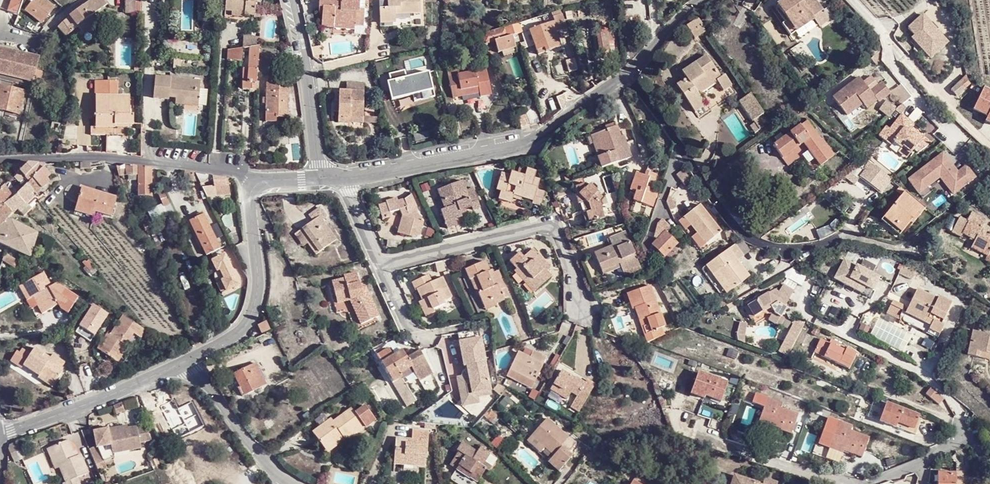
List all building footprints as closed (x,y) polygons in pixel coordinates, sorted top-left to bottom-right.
[(6,12),(17,15),(23,0),(11,0),(6,12)] [(15,27),(30,32),(39,21),(41,23),(53,7),(43,0),(32,0),(24,11),(26,12),(15,27)] [(57,28),(61,32),(63,34),(64,36),(77,28),(82,35),(95,25),(91,21),(95,18),(93,15),(106,5),(103,0),(91,0),(88,2),(81,7),(76,11),(69,16),(57,28)] [(140,0),(125,0),(125,13),(135,13),(135,12),(140,12),(140,1),(140,0)] [(254,12),(255,0),(232,0),(228,0),(224,0),(223,11),(230,12),(244,14),(244,15),(253,17),(254,12)] [(317,8),(322,9),(321,15),(320,27),(333,27),(333,24),(353,25),(354,13),(357,13),(358,0),(318,0),(317,8)] [(386,8),(378,9),(378,23),(394,23),(394,19),(393,14),(399,14),(419,13),(418,0),(386,0),(386,8)] [(776,5),(787,21),(796,32),(813,20),(825,11),(817,0),(804,0),(801,2),(799,0),(783,0),(776,5)] [(524,20),(518,22),(521,32),(528,29),(536,51),(548,46),(550,51),(560,47),(555,32),(566,28),(558,11),(550,14),(551,18),(527,28),(524,20)] [(825,11),(813,20),(819,27),(830,18),(825,11)] [(920,14),(906,28),(913,34),(921,42),(918,45),(930,56),(946,39),(920,14)] [(696,20),(686,26),(694,39),(704,32),(696,20)] [(789,37),(796,32),(787,21),(781,25),(789,37)] [(514,46),(510,36),(521,32),(518,22),(499,30),(482,36),(484,45),(497,41),(501,52),(509,49),(508,48),(514,46)] [(612,32),(597,34),(598,52),(608,51),(608,43),(612,42),(612,32)] [(921,42),(913,34),(910,37),(918,45),(921,42)] [(243,37),(242,49),(244,49),(249,48),(257,47),(258,46),(258,38),(243,37)] [(470,40),(459,41),(460,49),(462,50),(464,51),(467,52),(470,51),(472,48),(470,40)] [(868,51),(872,57),(881,50),(877,45),(868,51)] [(72,46),(72,47),(67,50),(70,57),(74,54),(75,54),(72,46)] [(548,46),(536,51),(538,56),(550,51),(548,46)] [(257,47),(249,48),(247,77),(243,77),(242,91),(255,91),(256,75),(257,62),(257,47)] [(34,80),(36,70),(39,57),(0,48),(0,79),(31,86),(32,81),(33,81),(34,80)] [(241,49),(226,51),(226,61),(240,62),(241,49)] [(686,79),(676,85),(694,112),(705,105),(698,94),(716,82),(722,91),(731,86),(724,75),(720,78),(705,56),(682,72),(686,79)] [(257,62),(256,75),(267,76),(268,62),(257,62)] [(474,68),(448,75),(454,96),(479,89),(474,68)] [(387,86),(389,95),(395,93),(397,98),(412,95),(413,100),(413,102),(425,100),(424,98),(434,96),(429,75),(421,77),(420,75),(405,79),(403,72),(388,75),(390,85),(387,86)] [(965,76),(957,83),(963,90),(967,86),(965,76)] [(168,99),(169,97),(169,95),(176,95),(175,98),(175,103),(184,104),(185,98),(199,100),(200,81),(170,78),(160,77),(155,77),(153,98),(168,99)] [(870,77),(862,83),(870,92),(877,86),(870,77)] [(858,78),(832,98),(846,116),(862,103),(859,100),(870,92),(862,83),(858,78)] [(90,126),(90,135),(127,135),(127,129),(128,128),(128,125),(133,125),(132,116),(128,116),(128,97),(116,97),(116,81),(94,81),(94,97),(98,97),(98,115),(94,116),(94,126),(90,126)] [(337,91),(336,103),(336,112),(335,123),(348,123),(348,117),(360,118),(361,108),(362,84),(344,83),(344,91),(337,91)] [(881,83),(870,92),(875,99),(878,102),(890,93),(881,83)] [(957,83),(950,88),(956,95),(963,90),(957,83)] [(265,84),(265,122),(275,122),(275,118),(285,118),(286,92),(284,92),(284,84),(265,84)] [(2,112),(3,107),(19,111),(23,91),(0,86),(0,111),(2,112)] [(982,87),(972,108),(986,116),(984,120),(989,122),(989,91),(982,87)] [(875,99),(870,92),(859,100),(862,103),(866,108),(875,99)] [(885,100),(878,109),(888,117),(896,108),(885,100)] [(18,115),(19,111),(3,107),(2,112),(18,115)] [(373,109),(361,108),(360,118),(348,117),(348,123),(372,124),(373,109)] [(533,109),(525,113),(530,125),(538,122),(533,109)] [(525,113),(515,117),(521,129),(530,125),(525,113)] [(886,126),(878,135),(890,145),(892,142),(900,148),(902,146),(910,153),(913,150),(917,153),(930,143),(922,137),(920,139),(914,134),(913,136),(908,132),(914,125),(901,114),(889,129),(886,126)] [(753,121),(754,123),(759,130),(764,127),(757,117),(753,121)] [(781,158),(802,144),(805,141),(822,164),(831,157),(820,141),(819,142),(804,121),(771,145),(781,158)] [(754,123),(750,126),(754,133),(759,130),(754,123)] [(634,139),(624,143),(619,145),(617,139),(620,138),(616,125),(605,129),(605,131),(594,134),(601,156),(596,157),(599,168),(611,164),(639,154),(634,139)] [(719,148),(734,138),(730,132),(715,142),(719,148)] [(589,136),(596,157),(601,156),(594,134),(589,136)] [(819,167),(822,164),(805,141),(802,144),(819,167)] [(902,146),(897,152),(905,159),(910,153),(902,146)] [(943,152),(908,179),(919,193),(940,177),(953,194),(976,176),(966,165),(958,171),(943,152)] [(866,160),(849,173),(858,180),(860,176),(880,192),(890,179),(866,160)] [(23,167),(27,164),(9,165),(17,173),(23,167)] [(38,164),(27,164),(23,167),(28,172),(38,164)] [(28,172),(32,176),(42,167),(46,164),(38,164),(28,172)] [(116,166),(118,177),(128,177),(128,183),(137,183),(138,194),(150,194),(150,169),(150,168),(136,166),(126,165),(123,164),(120,167),(116,166)] [(50,176),(42,167),(32,176),(31,178),(42,190),(48,184),(45,181),(50,176)] [(508,177),(499,175),(495,191),(499,192),(497,200),(510,203),(512,197),(532,202),(531,205),(540,207),(544,194),(536,192),(539,181),(533,180),(535,171),(526,169),(524,176),(509,173),(508,177)] [(682,170),(676,175),(684,185),(690,180),(682,170)] [(193,172),(183,171),(182,179),(192,181),(193,172)] [(643,175),(635,173),(630,190),(634,192),(632,201),(651,207),(656,193),(650,191),(655,175),(644,171),(643,175)] [(197,173),(193,172),(196,180),(210,182),(211,187),(200,187),(204,195),(228,195),(228,186),(235,186),(235,185),(233,182),(230,177),(224,177),(214,176),(206,175),(197,173)] [(42,190),(31,178),(12,195),(2,205),(12,215),(15,212),(19,216),(28,207),(42,190)] [(438,210),(442,222),(451,219),(459,217),(457,212),(470,208),(471,212),(479,209),(473,190),(466,192),(462,181),(436,189),(443,209),(438,210)] [(581,182),(570,186),(572,193),(570,193),(574,203),(575,203),(579,213),(577,214),(581,224),(601,217),(596,200),(599,196),(592,191),(593,188),(586,183),(584,185),(581,182)] [(2,205),(12,195),(8,190),(3,185),(0,187),(0,207),(2,205)] [(89,191),(81,189),(74,212),(85,215),(87,210),(96,213),(112,217),(116,199),(97,193),(96,196),(87,194),(89,191)] [(924,207),(904,191),(883,216),(894,224),(895,223),(903,230),(911,220),(913,221),(924,207)] [(157,194),(165,211),(171,209),(163,192),(157,194)] [(384,202),(375,203),(378,218),(387,216),(387,211),(396,209),(399,217),(395,232),(410,237),(417,234),(421,221),(421,220),(421,218),(419,216),(417,214),(415,214),(412,213),(409,212),(406,212),(405,210),(413,207),(407,194),(401,199),(395,200),(394,198),(383,200),(384,202)] [(0,207),(0,228),(8,220),(12,215),(2,205),(0,207)] [(683,217),(695,233),(699,230),(708,241),(720,232),(699,205),(683,217)] [(311,221),(298,231),(306,243),(314,254),(334,239),(320,219),(318,217),(323,213),(319,208),(307,215),(311,221)] [(94,218),(96,213),(87,210),(85,215),(94,218)] [(987,256),(989,251),(989,233),(982,228),(986,221),(971,213),(967,220),(960,216),(951,231),(960,236),(963,233),(974,239),(971,247),(987,256)] [(189,221),(196,237),(200,235),(204,245),(201,247),(205,256),(220,249),(204,214),(189,221)] [(453,225),(451,219),(442,222),(444,228),(453,225)] [(670,228),(662,219),(656,223),(660,227),(655,232),(659,238),(652,245),(663,257),(676,243),(666,233),(670,228)] [(0,228),(0,244),(7,247),(30,257),(36,234),(19,226),(8,220),(0,228)] [(589,253),(597,270),(615,262),(614,260),(620,258),(622,264),(625,269),(636,263),(621,230),(604,237),(607,244),(589,253)] [(704,244),(708,241),(699,230),(695,233),(704,244)] [(298,231),(294,234),(302,245),(306,243),(298,231)] [(196,237),(201,247),(204,245),(200,235),(196,237)] [(705,263),(711,272),(717,269),(730,288),(748,276),(735,259),(742,254),(733,242),(705,263)] [(515,252),(506,261),(514,268),(512,270),(520,279),(525,274),(537,286),(549,275),(544,269),(547,266),(535,253),(533,255),(527,250),(520,257),(515,252)] [(13,260),(5,254),(2,261),(9,266),(13,260)] [(225,256),(212,262),(217,272),(215,273),(214,274),(214,276),(214,278),(215,279),(215,281),(217,282),(219,282),(221,282),(226,292),(234,288),(239,286),(225,256)] [(599,274),(622,264),(620,258),(614,260),(615,262),(597,270),(599,274)] [(878,277),(844,258),(834,276),(868,295),(878,277)] [(465,283),(468,282),(473,280),(478,293),(473,295),(477,306),(488,303),(489,308),(500,304),(496,295),(501,293),(497,282),(493,284),(490,277),(489,274),(486,275),(483,264),(462,272),(465,283)] [(901,264),(898,272),(910,277),(914,269),(901,264)] [(725,292),(730,288),(717,269),(711,272),(725,292)] [(343,278),(330,281),(335,302),(348,299),(359,323),(376,315),(365,291),(361,293),(359,287),(355,272),(342,275),(343,278)] [(43,274),(35,278),(27,300),(33,297),(37,294),(47,311),(58,305),(56,301),(62,298),(54,284),(50,287),(43,274)] [(426,274),(409,281),(412,288),(414,288),(418,299),(415,300),(421,316),(430,312),(428,308),(441,303),(439,301),(449,297),(439,277),(429,282),(426,274)] [(531,292),(537,286),(525,274),(520,279),(531,292)] [(27,300),(35,278),(18,288),(25,301),(27,300)] [(468,282),(473,295),(478,293),(473,280),(468,282)] [(226,292),(221,282),(217,284),(223,297),(235,291),(234,288),(226,292)] [(625,293),(628,303),(631,302),(633,308),(637,321),(639,320),(659,314),(649,285),(625,293)] [(771,291),(747,306),(754,317),(769,309),(773,316),(780,318),(785,308),(776,304),(780,296),(787,300),(791,291),(780,286),(776,294),(771,291)] [(916,287),(904,312),(940,329),(943,323),(941,322),(951,299),(941,294),(939,299),(936,298),(936,297),(916,287)] [(42,314),(47,311),(37,294),(33,297),(37,303),(42,314)] [(234,295),(224,299),(229,310),(233,310),(238,297),(234,295)] [(900,311),(903,304),(892,299),(889,305),(900,311)] [(479,312),(489,308),(488,303),(477,306),(479,312)] [(727,309),(725,304),(717,309),(719,313),(727,309)] [(900,311),(889,305),(886,311),(897,317),(900,311)] [(747,306),(744,309),(751,319),(754,317),(747,306)] [(904,312),(902,318),(903,320),(937,335),(940,329),(904,312)] [(144,328),(121,313),(116,321),(118,323),(115,329),(112,328),(109,334),(111,336),(102,351),(111,357),(120,341),(124,344),(132,331),(140,336),(144,328)] [(639,327),(643,339),(655,335),(655,329),(660,327),(662,327),(659,314),(639,320),(641,326),(639,327)] [(788,356),(804,323),(795,319),(780,352),(788,356)] [(266,321),(258,325),(262,332),(270,329),(266,321)] [(745,324),(739,323),(737,336),(739,343),(744,344),(745,324)] [(643,339),(645,345),(663,336),(660,327),(655,329),(655,335),(643,339)] [(479,330),(458,332),(459,341),(480,339),(479,330)] [(978,357),(978,352),(989,354),(989,334),(970,330),(966,355),(978,357)] [(111,336),(109,334),(105,332),(96,347),(102,351),(111,336)] [(828,344),(820,340),(813,353),(848,369),(855,353),(846,349),(845,351),(836,347),(839,342),(831,338),(828,344)] [(480,339),(459,341),(461,365),(463,365),(464,370),(465,370),(465,375),(457,376),(459,395),(485,392),(482,363),(483,363),(480,339)] [(120,341),(111,357),(117,361),(127,345),(124,344),(120,341)] [(19,347),(16,351),(27,359),(30,354),(19,347)] [(27,359),(16,351),(10,361),(21,368),(23,365),(35,374),(36,372),(39,375),(38,376),(39,377),(41,373),(55,381),(62,370),(41,358),(44,353),(34,348),(30,354),(27,359)] [(385,348),(374,355),(390,382),(390,383),(400,377),(399,374),(410,368),(412,371),(418,381),(431,373),(425,363),(418,351),(405,358),(401,351),(390,357),(385,348)] [(504,374),(515,380),(519,374),(533,381),(546,357),(533,350),(529,356),(518,350),(504,374)] [(51,357),(44,353),(41,358),(62,370),(66,363),(52,356),(51,357)] [(255,364),(234,374),(240,388),(238,389),(241,396),(265,385),(255,364)] [(584,402),(590,390),(593,386),(584,381),(583,383),(575,378),(574,379),(560,371),(548,391),(565,400),(569,393),(584,402)] [(52,387),(55,381),(41,373),(39,377),(38,379),(52,387)] [(697,373),(691,388),(705,394),(705,396),(721,401),(727,384),(697,373)] [(533,381),(519,374),(515,380),(528,389),(531,384),(533,381)] [(400,377),(390,383),(397,395),(405,407),(418,399),(407,380),(403,382),(400,377)] [(388,400),(397,395),(390,383),(390,382),(380,387),(388,400)] [(703,399),(705,396),(705,394),(691,388),(689,394),(703,399)] [(940,404),(944,398),(931,388),(926,395),(940,404)] [(486,396),(485,392),(459,395),(456,398),(453,401),(467,415),(486,396)] [(765,398),(758,418),(771,423),(770,426),(790,434),(797,415),(778,408),(780,403),(765,398)] [(124,411),(121,403),(113,406),(116,414),(124,411)] [(921,416),(885,403),(878,421),(914,434),(921,416)] [(311,432),(323,449),(341,436),(344,440),(363,426),(364,427),(374,420),(364,406),(353,413),(349,408),(332,422),(329,419),(311,432)] [(170,432),(176,429),(162,409),(152,413),(161,432),(168,429),(170,432)] [(770,428),(770,426),(771,423),(758,418),(756,423),(770,428)] [(545,419),(531,435),(544,446),(553,455),(547,461),(558,470),(571,456),(567,452),(575,443),(568,438),(567,439),(545,419)] [(837,422),(830,442),(843,448),(843,450),(861,457),(868,438),(849,431),(851,426),(837,422)] [(115,431),(114,426),(91,430),(92,436),(100,445),(108,444),(110,453),(139,448),(138,442),(150,441),(144,428),(135,430),(135,428),(125,429),(115,431)] [(411,439),(395,438),(394,448),(393,460),(414,461),(413,465),(423,466),(424,455),(427,455),(428,440),(428,430),(411,429),(411,439)] [(981,434),(983,442),(986,442),(989,447),(989,434),(981,434)] [(326,452),(344,440),(341,436),(323,449),(326,452)] [(51,447),(60,467),(66,482),(64,483),(65,483),(81,483),(78,476),(90,472),(81,454),(79,454),(75,456),(73,450),(68,440),(51,447)] [(17,441),(10,445),(9,449),(15,461),(23,458),(24,457),(17,441)] [(450,464),(457,469),(459,466),(472,475),(473,473),(480,477),(485,469),(482,466),(489,454),(480,448),(478,453),(462,442),(457,450),(458,452),(450,464)] [(842,453),(843,450),(843,448),(830,442),(828,447),(842,453)] [(96,444),(88,447),(93,459),(97,467),(101,466),(98,461),(102,459),(96,445),(96,444)] [(110,457),(110,453),(108,444),(100,445),(96,445),(102,459),(110,457)] [(51,447),(47,448),(55,468),(60,467),(51,447)] [(476,482),(480,477),(473,473),(472,475),(459,466),(457,469),(476,482)] [(937,473),(937,483),(956,483),(956,473),(937,473)]
